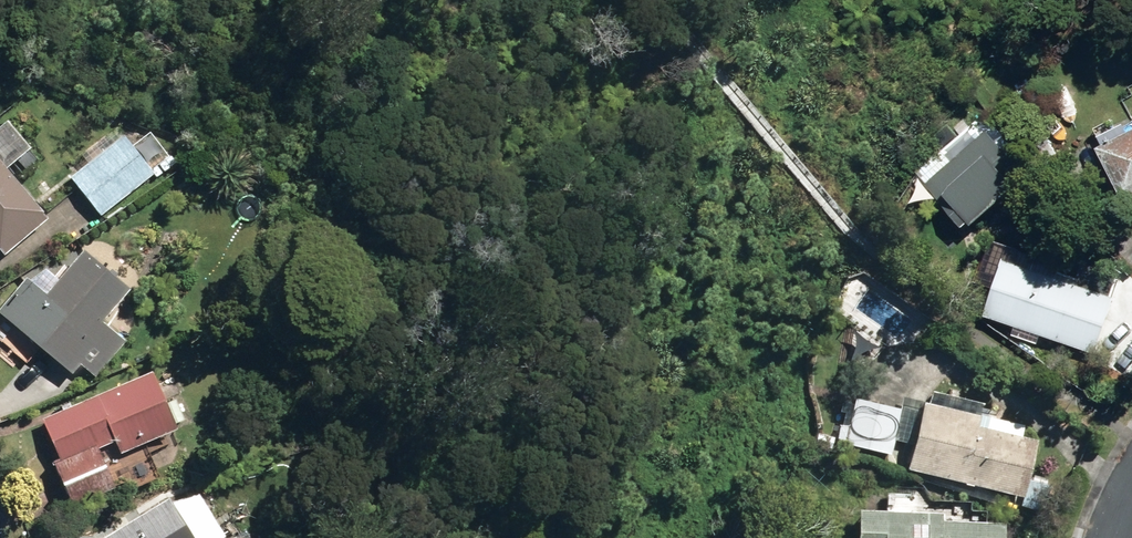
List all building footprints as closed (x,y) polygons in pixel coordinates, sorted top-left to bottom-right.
[(16,147),(0,129),(0,161),(16,147)] [(1091,149),(1120,205),(1131,198),(1131,129),(1091,149)] [(919,185),(956,226),(961,222),(964,225),(1006,188),(1007,189),(1022,176),(981,130),(919,185)] [(65,177),(97,216),(150,171),(118,133),(65,177)] [(1052,164),(1064,180),(1074,173),(1062,157),(1052,164)] [(36,210),(0,170),(0,242),(36,210)] [(87,378),(117,344),(91,321),(119,289),(59,238),(22,281),(16,277),(0,297),(0,321),(61,374),(70,364),(87,378)] [(977,315),(1091,354),(1110,298),(1106,297),(1111,283),(983,239),(968,281),(987,287),(977,315)] [(117,339),(128,350),(142,336),(131,324),(117,339)] [(40,462),(59,506),(106,488),(94,457),(164,430),(140,370),(30,414),(48,459),(40,462)] [(43,383),(46,391),(55,388),(52,379),(43,383)] [(158,405),(165,426),(179,420),(171,400),(158,405)] [(857,400),(847,441),(890,450),(900,410),(857,400)] [(928,403),(913,465),(1022,491),(1034,442),(977,429),(980,416),(928,403)] [(155,498),(92,537),(181,537),(155,498)] [(861,537),(1002,537),(1003,521),(944,520),(944,511),(935,511),(862,510),(861,537)]
